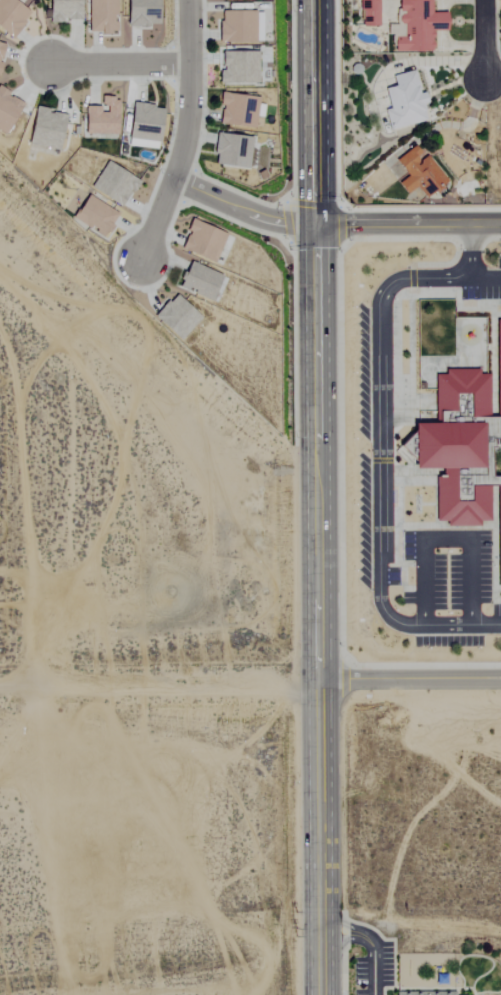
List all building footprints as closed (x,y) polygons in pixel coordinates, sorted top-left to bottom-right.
[(11,40),(29,12),(10,0),(0,0),(0,33),(11,40)] [(48,23),(61,23),(61,20),(79,20),(79,0),(48,0),(48,23)] [(86,33),(115,33),(115,23),(114,23),(115,0),(87,0),(86,33)] [(125,26),(156,27),(156,0),(125,0),(125,26)] [(359,0),(360,27),(378,27),(378,0),(364,0),(359,0)] [(397,14),(394,14),(394,52),(431,52),(431,32),(444,31),(444,13),(429,13),(429,0),(397,0),(397,14)] [(260,11),(217,12),(218,43),(260,42),(260,11)] [(256,52),(219,52),(218,83),(256,84),(256,52)] [(425,122),(421,105),(424,104),(422,93),(417,94),(412,71),(390,76),(393,87),(383,89),(387,109),(383,110),(388,130),(425,122)] [(3,135),(22,103),(0,90),(0,133),(3,135)] [(258,98),(218,93),(217,107),(219,107),(217,125),(254,129),(258,98)] [(84,108),(83,134),(116,135),(117,99),(102,98),(102,109),(84,108)] [(126,146),(157,149),(161,107),(130,104),(126,146)] [(26,144),(57,151),(66,115),(35,107),(26,144)] [(212,166),(248,168),(249,136),(213,134),(212,166)] [(444,181),(422,154),(420,156),(412,146),(393,161),(405,176),(395,184),(405,195),(415,187),(424,198),(444,181)] [(89,190),(121,207),(136,180),(104,162),(89,190)] [(71,221),(104,237),(116,212),(83,196),(71,221)] [(224,234),(190,221),(178,250),(213,264),(224,234)] [(176,287),(209,301),(220,276),(187,261),(176,287)] [(151,319),(177,342),(199,318),(172,294),(151,319)] [(496,320),(497,417),(488,417),(487,374),(478,374),(477,369),(444,369),(444,374),(433,374),(434,423),(413,423),(413,432),(399,446),(414,461),(414,468),(442,468),(442,476),(437,476),(437,477),(434,477),(435,521),(445,521),(445,526),(479,526),(479,521),(489,521),(489,486),(496,486),(497,583),(500,583),(500,320),(496,320)]
